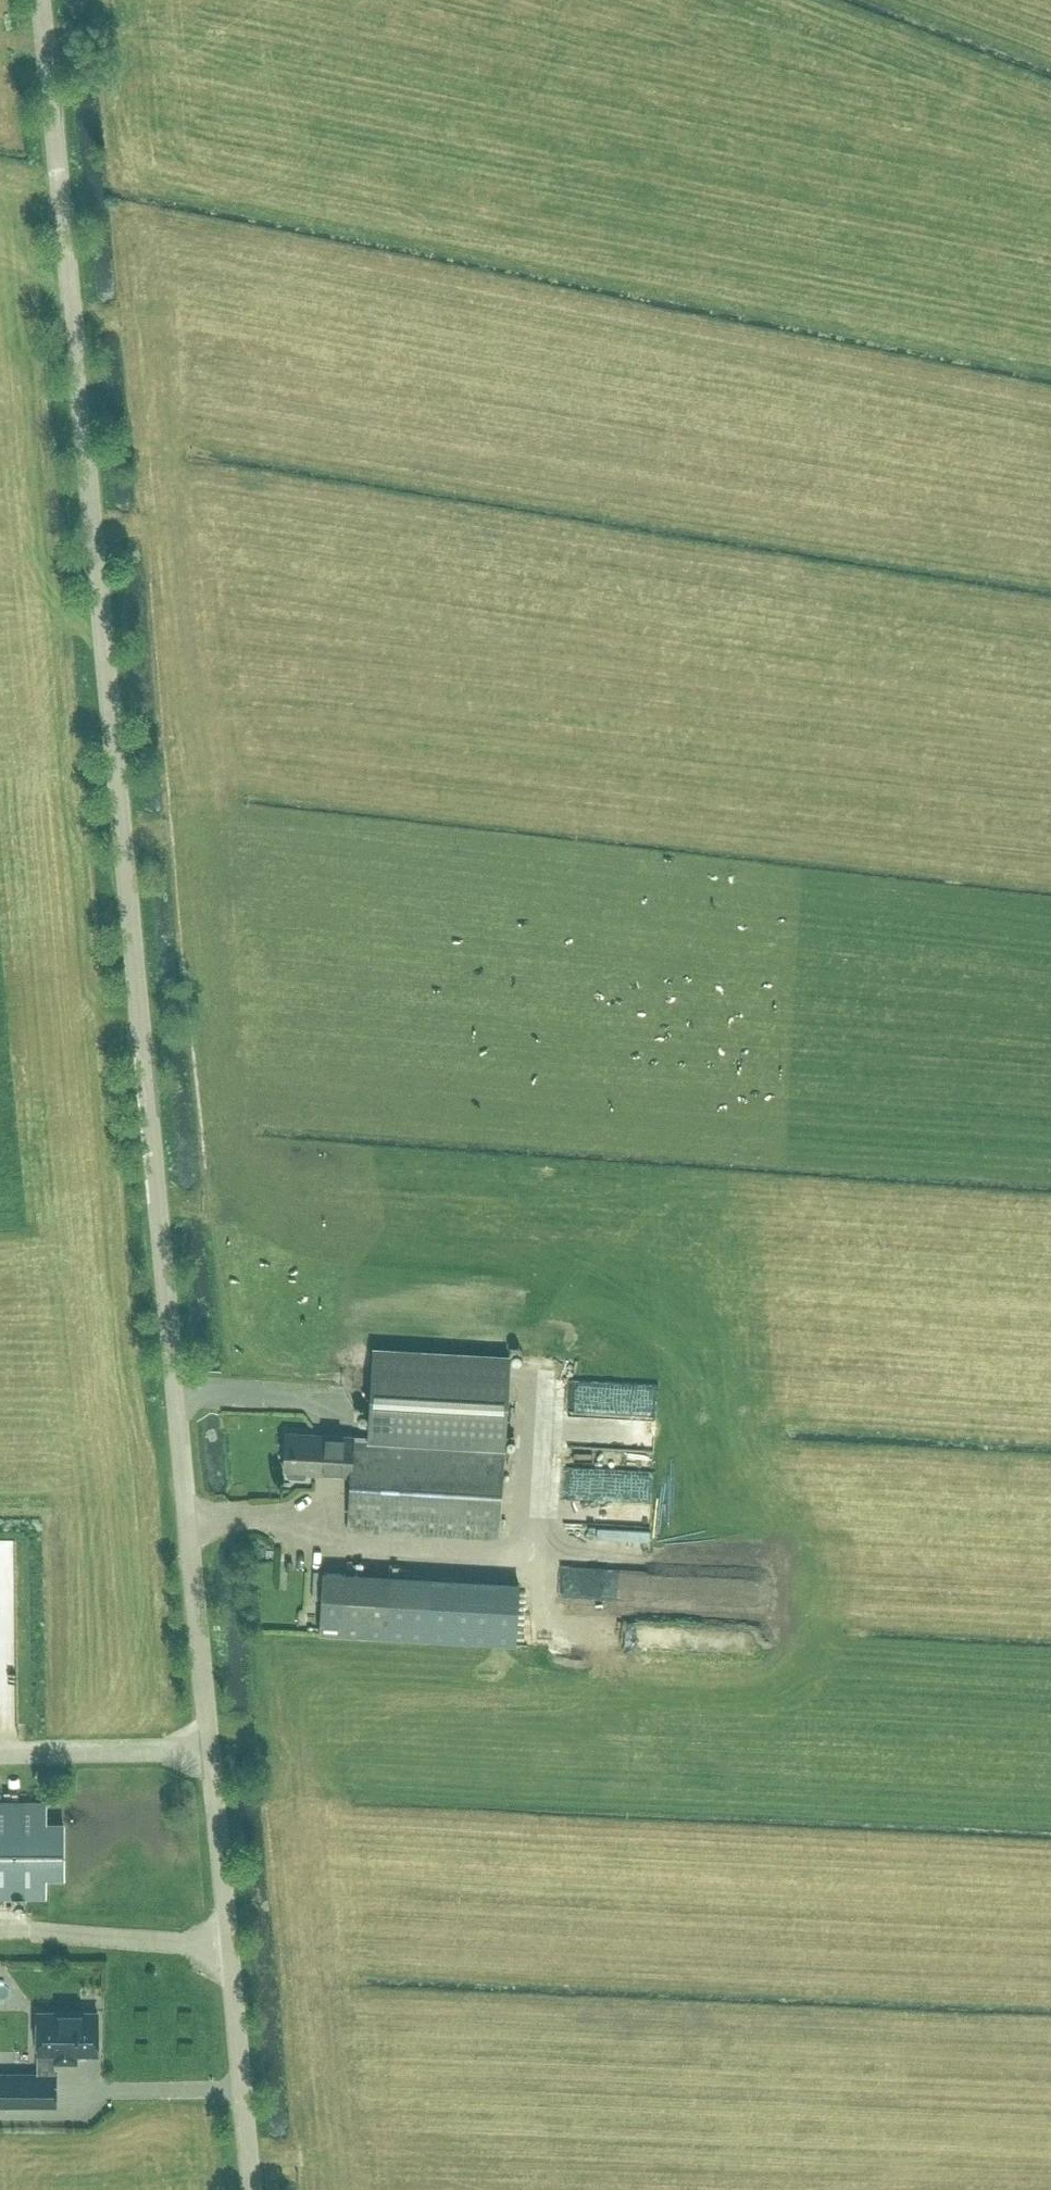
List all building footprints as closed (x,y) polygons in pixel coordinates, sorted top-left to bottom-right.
[(336,1432),(285,1429),(283,1468),(314,1470),(314,1473),(334,1474),(334,1467),(350,1468),(346,1527),(498,1537),(509,1353),(379,1345),(374,1434),(352,1433),(351,1442),(335,1441),(336,1432)] [(546,1469),(546,1494),(565,1494),(565,1469),(546,1469)] [(585,1523),(629,1525),(631,1478),(576,1476),(575,1501),(586,1502),(585,1523)] [(0,1542),(0,1621),(10,1621),(9,1542),(0,1542)] [(433,1573),(324,1567),(321,1630),(430,1636),(433,1573)] [(45,1897),(45,1874),(63,1874),(63,1822),(46,1821),(46,1801),(0,1800),(0,1896),(45,1897)] [(102,2012),(42,2012),(42,2052),(59,2052),(59,2057),(80,2057),(80,2052),(102,2052),(102,2012)] [(53,2103),(54,2103),(54,2072),(0,2072),(0,2103),(53,2103)]
